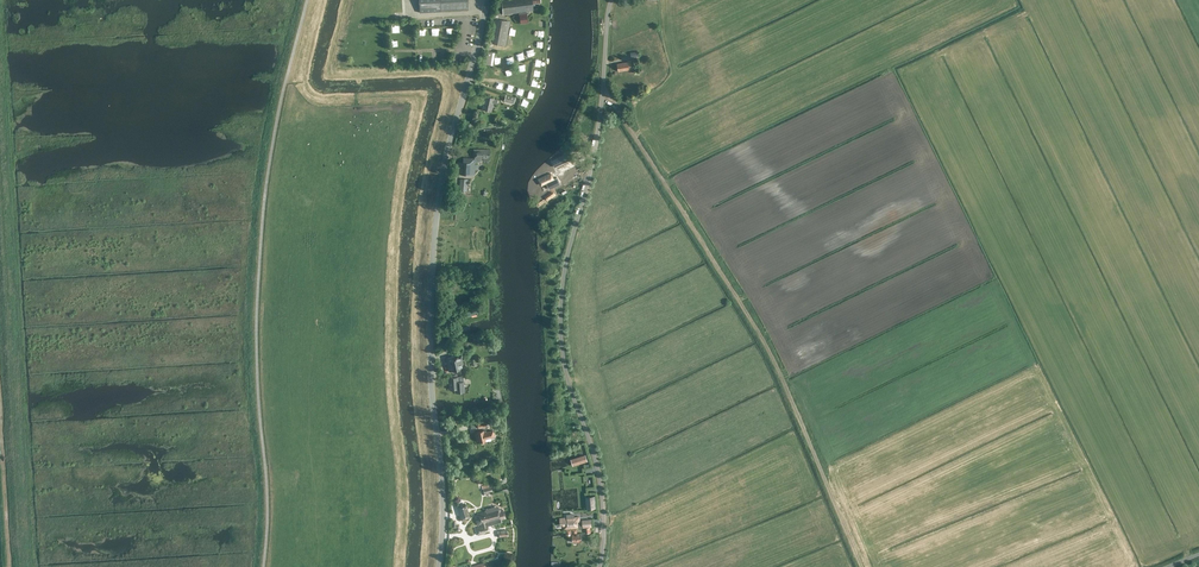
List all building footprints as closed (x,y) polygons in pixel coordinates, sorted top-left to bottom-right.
[(420,7),(440,6),(440,11),(468,9),(467,0),(419,0),(420,7)] [(526,11),(533,10),(532,5),(535,5),(534,3),(540,2),(540,0),(501,0),(503,14),(518,12),(526,11)] [(510,21),(495,18),(496,15),(496,11),(494,11),(493,14),(492,18),(493,18),(488,42),(505,45),(510,21)] [(526,11),(518,12),(519,17),(520,23),(528,22),(527,16),(526,11)] [(390,27),(398,26),(397,19),(389,20),(390,27)] [(627,62),(617,64),(618,71),(633,69),(631,60),(627,61),(627,62)] [(505,94),(504,101),(513,104),(515,97),(505,94)] [(485,97),(482,109),(491,111),(492,103),(496,104),(497,100),(493,99),(493,98),(485,97)] [(478,159),(483,159),(483,160),(489,160),(489,157),(489,149),(473,149),(473,158),(463,158),(463,162),(457,162),(457,174),(475,174),(475,161),(478,161),(478,159)] [(570,159),(566,154),(551,161),(554,167),(570,159)] [(546,184),(550,182),(551,185),(558,181),(556,178),(553,179),(551,174),(539,179),(541,185),(545,183),(546,184)] [(459,191),(467,191),(468,179),(460,178),(459,191)] [(446,358),(449,371),(464,368),(461,356),(461,354),(446,358)] [(479,360),(479,355),(473,356),(474,359),(471,360),(472,366),(476,365),(475,361),(479,360)] [(463,381),(458,382),(458,377),(457,377),(457,375),(456,373),(453,373),(453,375),(453,377),(448,377),(449,389),(455,388),(455,392),(464,392),(463,381)] [(479,442),(485,441),(486,442),(494,440),(494,439),(495,438),(494,437),(493,430),(483,432),(483,430),(476,432),(479,442)] [(566,456),(568,466),(588,459),(586,449),(566,456)] [(566,488),(564,488),(562,469),(552,473),(552,490),(566,488)] [(486,493),(492,491),(491,486),(489,487),(488,484),(481,486),(482,489),(481,489),(483,496),(485,495),(486,493)] [(595,508),(594,496),(586,497),(587,509),(595,508)] [(461,519),(469,517),(465,504),(458,506),(461,519)] [(506,518),(503,509),(500,510),(499,507),(498,508),(499,507),(496,505),(495,506),(487,508),(486,508),(484,511),(486,512),(477,514),(477,516),(475,517),(477,526),(480,525),(480,526),(475,527),(477,536),(484,534),(485,532),(490,531),(489,525),(501,522),(501,519),(506,518)] [(579,517),(560,518),(560,525),(564,525),(564,529),(580,528),(579,517)] [(582,520),(583,527),(591,526),(591,519),(582,520)] [(567,534),(572,534),(573,542),(582,541),(581,533),(577,534),(576,529),(566,530),(567,534)]
